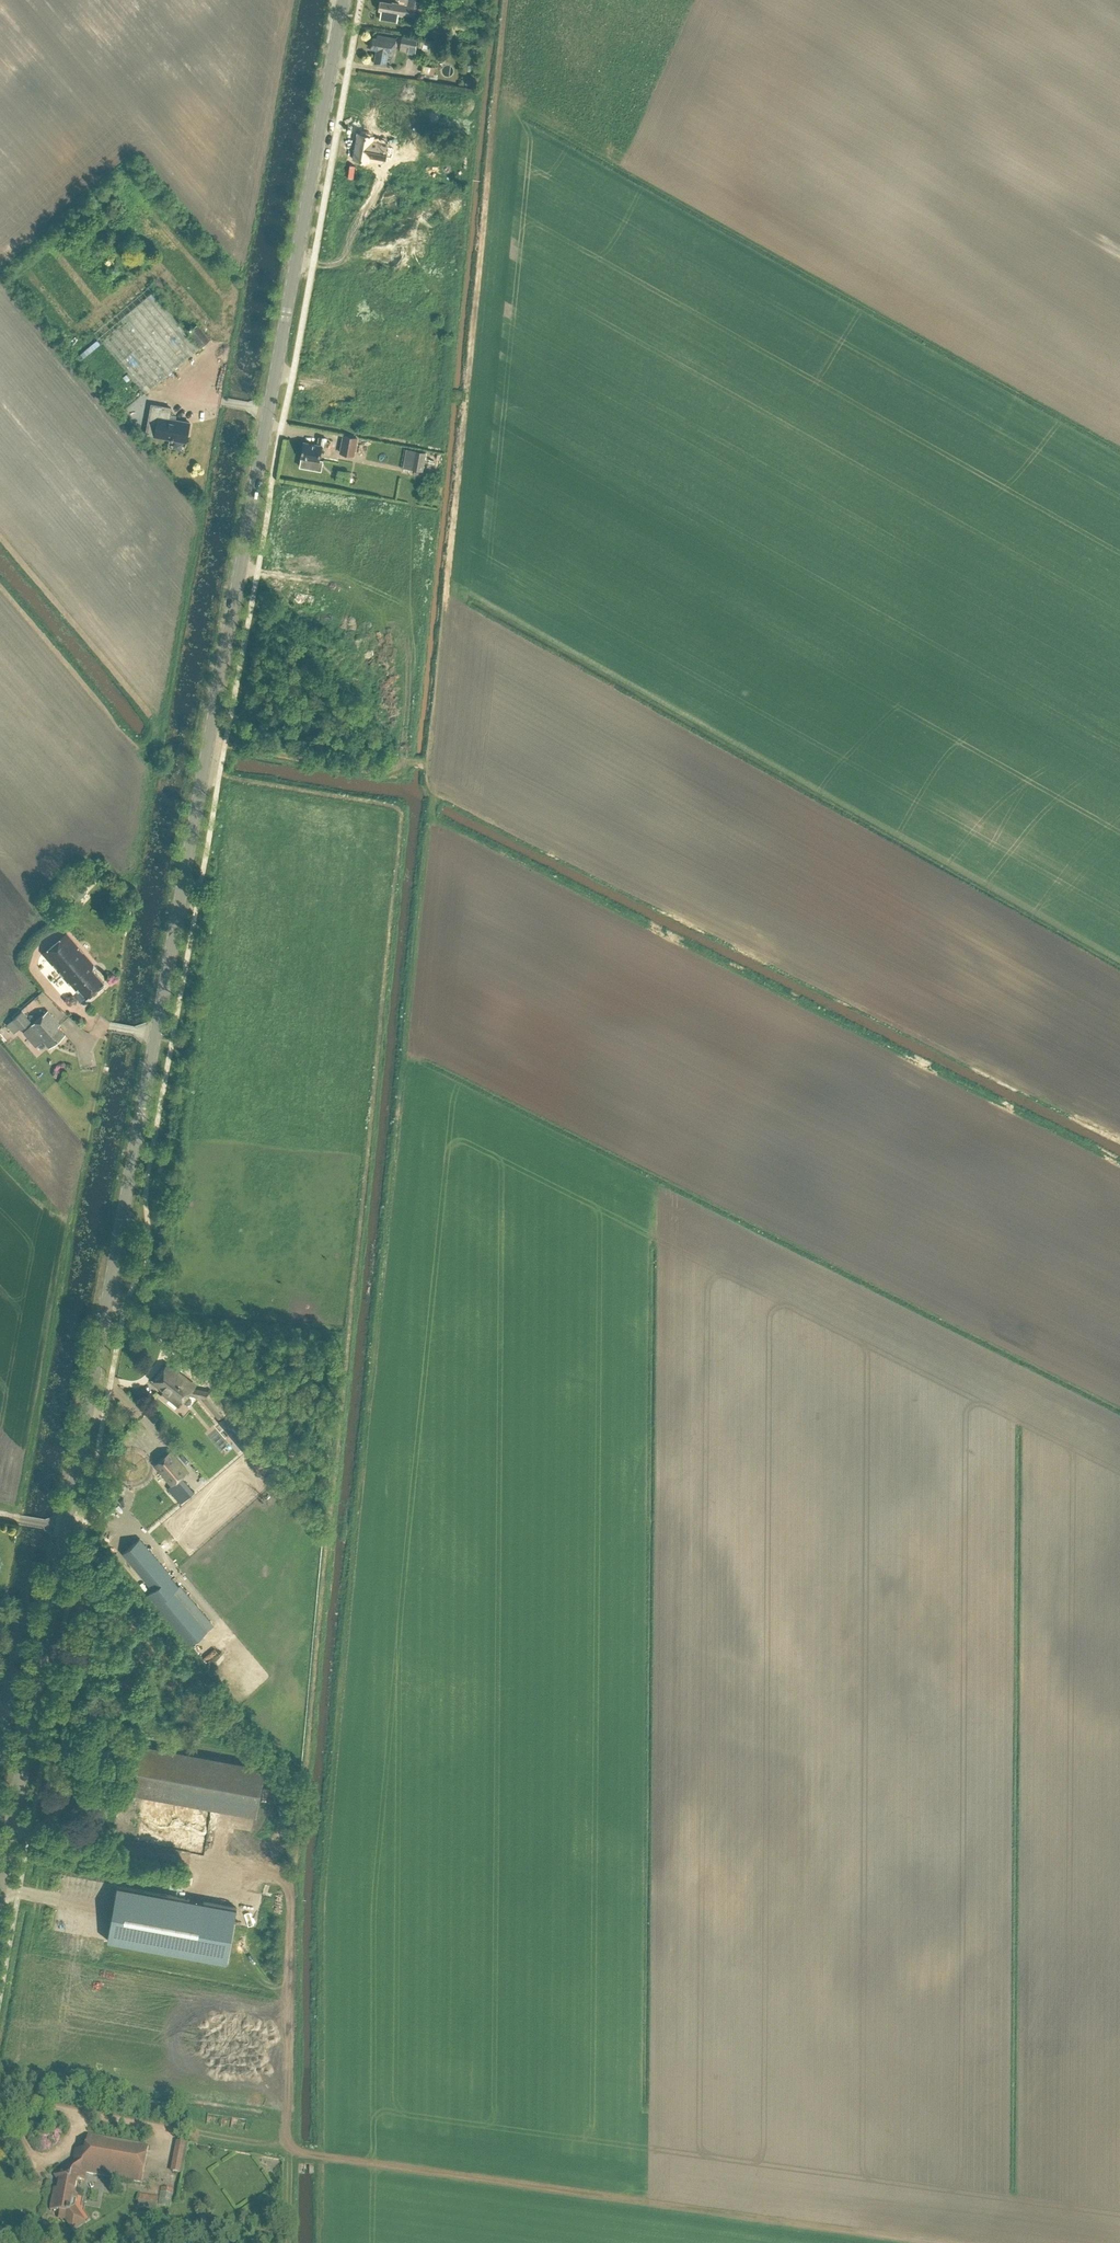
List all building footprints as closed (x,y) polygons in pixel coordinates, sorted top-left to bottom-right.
[(378,9),(382,10),(381,18),(396,21),(397,13),(403,14),(403,13),(414,15),(415,6),(421,7),(422,0),(408,0),(408,4),(392,2),(392,3),(380,0),(378,9)] [(373,37),(371,48),(376,49),(374,62),(386,64),(388,55),(393,56),(396,38),(377,34),(377,37),(373,37)] [(408,46),(407,52),(414,53),(416,38),(401,35),(399,45),(408,46)] [(420,39),(419,48),(430,49),(430,47),(435,48),(436,41),(420,39)] [(391,133),(376,130),(375,137),(356,133),(351,157),(367,160),(370,141),(389,145),(391,133)] [(135,271),(81,316),(144,393),(199,349),(135,271)] [(201,329),(204,327),(200,321),(188,332),(200,347),(209,339),(201,329)] [(152,404),(146,434),(171,438),(171,439),(173,440),(173,439),(186,441),(190,422),(169,418),(171,407),(152,404)] [(340,452),(354,454),(357,437),(344,435),(340,452)] [(329,441),(326,440),(327,438),(319,436),(318,444),(303,441),(301,456),(319,460),(322,445),(328,446),(329,441)] [(416,449),(412,468),(423,471),(427,451),(416,449)] [(82,885),(75,893),(79,897),(86,890),(82,885)] [(70,984),(71,983),(76,989),(79,987),(87,997),(104,982),(93,969),(95,964),(66,932),(43,952),(70,984)] [(48,1009),(30,1025),(49,1046),(65,1033),(58,1025),(60,1024),(48,1009)] [(12,1019),(20,1028),(29,1020),(22,1012),(12,1019)] [(167,1364),(154,1380),(165,1389),(163,1392),(179,1405),(189,1393),(193,1387),(195,1384),(179,1371),(178,1373),(167,1364)] [(193,1387),(189,1393),(204,1396),(203,1397),(220,1416),(227,1410),(227,1409),(210,1390),(210,1391),(193,1387)] [(228,1411),(219,1418),(240,1443),(249,1436),(228,1411)] [(155,1463),(172,1484),(167,1487),(180,1502),(194,1490),(182,1475),(187,1470),(170,1450),(155,1463)] [(179,1585),(139,1538),(124,1551),(154,1587),(149,1592),(192,1642),(207,1629),(173,1590),(179,1585)] [(135,1791),(255,1813),(263,1767),(144,1745),(135,1791)] [(237,1906),(117,1885),(107,1939),(227,1961),(237,1906)] [(221,2124),(239,2129),(241,2121),(224,2116),(221,2124)] [(54,2194),(51,2212),(69,2215),(71,2218),(66,2222),(73,2233),(86,2224),(75,2209),(77,2196),(75,2196),(77,2180),(84,2181),(85,2173),(142,2183),(148,2146),(87,2136),(84,2156),(75,2154),(72,2170),(66,2169),(54,2177),(59,2183),(57,2194),(54,2194)] [(171,2170),(181,2172),(187,2143),(177,2141),(171,2170)] [(147,2196),(144,2208),(158,2211),(159,2205),(171,2207),(174,2189),(161,2187),(159,2198),(147,2196)]
